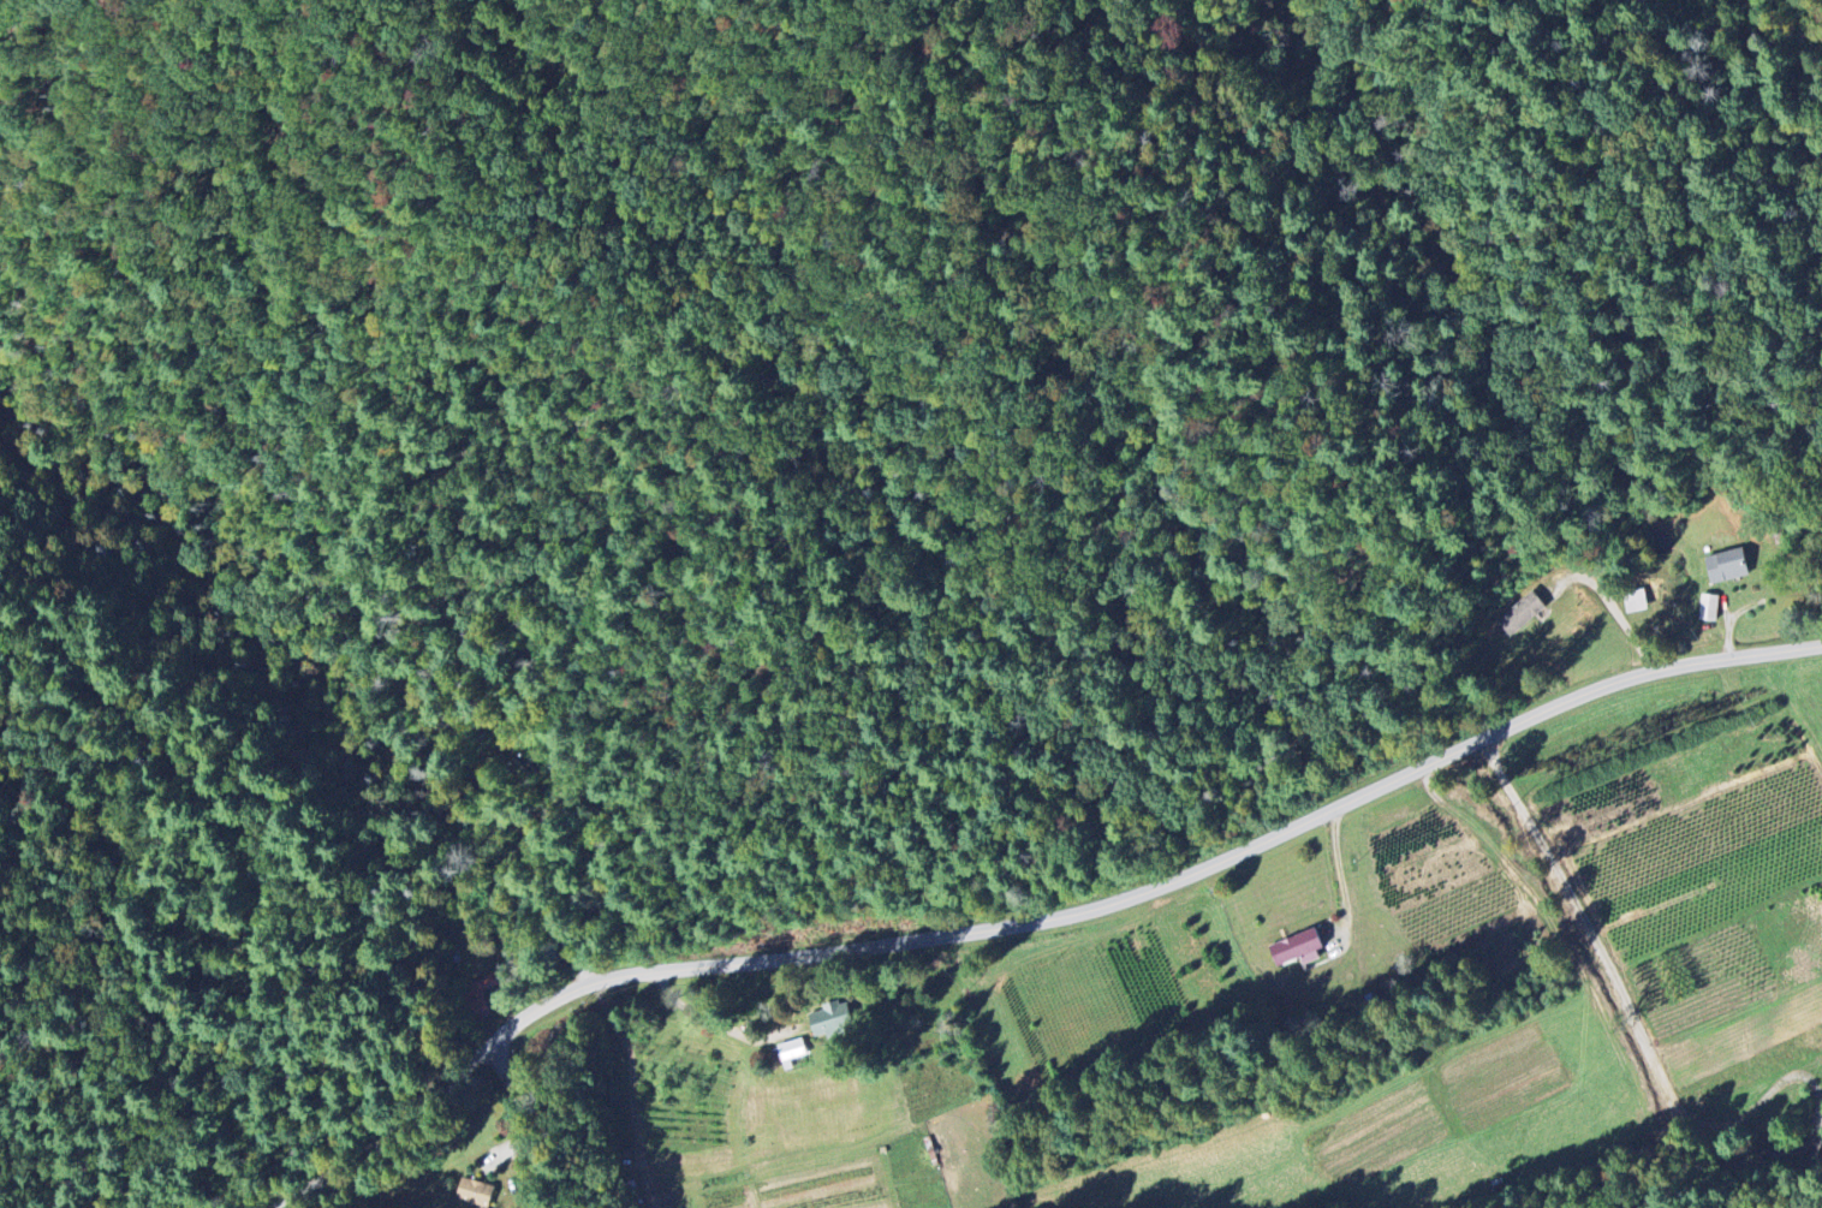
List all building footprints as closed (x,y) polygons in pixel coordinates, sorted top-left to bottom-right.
[(1722,570),(1714,555),(1704,560),(1712,575),(1722,570)] [(1622,595),(1627,615),(1649,610),(1644,590),(1622,595)] [(1496,621),(1510,638),(1546,609),(1532,591),(1496,621)] [(1719,596),(1701,596),(1700,622),(1718,622),(1719,596)] [(1271,947),(1278,968),(1302,959),(1304,967),(1321,961),(1318,952),(1324,949),(1317,930),(1271,947)] [(846,1003),(808,1013),(816,1043),(853,1033),(846,1003)] [(807,1056),(802,1040),(778,1046),(785,1069),(792,1067),(790,1061),(807,1056)] [(495,1190),(461,1179),(455,1200),(482,1207),(490,1207),(495,1190)]
